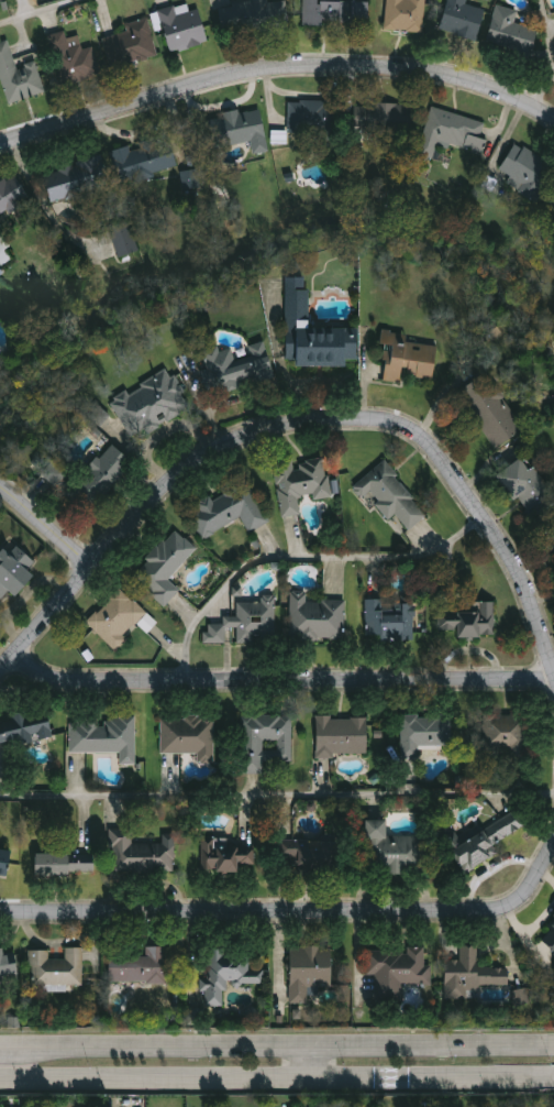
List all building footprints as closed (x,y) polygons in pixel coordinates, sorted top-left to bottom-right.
[(369,25),(304,25),(304,0),(369,0),(369,25)] [(386,30),(388,0),(427,0),(424,33),(386,30)] [(442,32),(449,0),(469,0),(467,6),(487,10),(479,42),(442,32)] [(289,30),(223,33),(222,6),(287,1),(289,30)] [(540,30),(534,62),(516,58),(517,51),(489,45),(496,7),(519,11),(516,24),(540,30)] [(160,12),(176,8),(178,15),(200,10),(209,43),(171,53),(160,12)] [(104,39),(128,32),(125,26),(147,19),(159,56),(115,70),(104,39)] [(100,77),(63,86),(51,36),(66,32),(67,40),(80,36),(82,50),(92,46),(100,77)] [(9,105),(0,73),(0,44),(10,41),(18,68),(37,63),(46,94),(9,105)] [(289,134),(289,102),(333,102),(333,134),(289,134)] [(356,106),(416,105),(416,134),(356,135),(356,106)] [(252,143),(214,150),(208,118),(261,107),(269,152),(254,155),(252,143)] [(420,157),(432,109),(490,123),(483,153),(441,143),(436,162),(420,157)] [(111,151),(170,136),(178,171),(119,185),(111,151)] [(516,144),(553,163),(553,168),(538,200),(507,186),(511,177),(501,172),(516,144)] [(52,202),(45,172),(103,158),(111,188),(52,202)] [(200,187),(197,169),(180,171),(182,189),(200,187)] [(31,201),(0,218),(0,185),(16,176),(31,201)] [(121,259),(110,229),(131,222),(140,252),(121,259)] [(5,265),(0,262),(0,238),(10,244),(4,253),(11,256),(5,265)] [(358,328),(359,366),(288,366),(287,278),(310,277),(310,329),(358,328)] [(433,380),(405,375),(403,385),(377,381),(386,331),(407,335),(406,341),(440,348),(433,380)] [(203,351),(219,347),(220,353),(233,349),(234,353),(266,343),(275,375),(244,384),(245,386),(215,395),(203,351)] [(191,408),(133,440),(111,401),(169,369),(191,408)] [(525,429),(498,449),(458,393),(481,376),(488,385),(492,382),(525,429)] [(135,464),(87,515),(65,494),(113,445),(135,464)] [(51,487),(69,476),(56,456),(39,467),(51,487)] [(527,456),(553,495),(553,506),(531,522),(499,475),(527,456)] [(314,501),(313,495),(299,496),(301,516),(282,517),(277,464),(326,460),(331,500),(314,501)] [(428,517),(408,530),(397,516),(389,522),(373,501),(366,505),(353,487),(387,462),(428,517)] [(246,478),(269,524),(248,534),(242,518),(207,536),(193,507),(223,493),(221,490),(246,478)] [(543,528),(552,554),(553,554),(553,524),(543,528)] [(197,550),(168,580),(180,592),(166,606),(134,576),(177,531),(197,550)] [(9,591),(0,600),(0,559),(14,544),(35,562),(29,570),(36,578),(18,599),(9,591)] [(114,649),(88,623),(122,589),(148,615),(114,649)] [(345,642),(290,640),(291,592),(309,592),(309,602),(345,602),(345,642)] [(276,596),(276,644),(236,643),(236,629),(229,629),(229,644),(204,644),(204,625),(224,625),(224,617),(239,617),(239,603),(263,603),(263,596),(276,596)] [(366,601),(385,600),(385,605),(414,604),(414,639),(367,640),(366,601)] [(496,606),(496,638),(439,638),(439,606),(496,606)] [(54,739),(0,746),(0,720),(51,713),(54,739)] [(293,715),(293,763),(265,763),(265,775),(244,775),(244,715),(293,715)] [(400,715),(453,715),(453,746),(420,746),(420,758),(401,758),(400,715)] [(484,752),(484,715),(523,715),(520,783),(491,782),(490,771),(498,771),(499,752),(484,752)] [(215,716),(214,764),(198,764),(198,755),(160,754),(162,716),(215,716)] [(120,765),(120,754),(70,754),(70,717),(136,717),(136,765),(120,765)] [(317,757),(318,717),(368,717),(368,757),(317,757)] [(528,831),(466,868),(454,848),(517,812),(528,831)] [(388,836),(425,836),(425,875),(369,875),(369,821),(388,821),(388,836)] [(176,873),(113,874),(112,831),(133,830),(133,844),(175,843),(176,873)] [(299,875),(299,866),(284,866),(284,841),(339,841),(339,875),(299,875)] [(202,873),(202,842),(255,842),(255,873),(202,873)] [(9,875),(0,873),(0,848),(13,851),(9,875)] [(36,875),(36,854),(96,854),(96,875),(36,875)] [(540,936),(553,921),(553,950),(540,936)] [(447,962),(461,962),(461,946),(478,946),(478,971),(510,971),(510,989),(480,989),(480,999),(447,999),(447,962)] [(110,984),(110,957),(147,957),(147,949),(168,947),(168,984),(110,984)] [(290,949),(332,947),(333,989),(321,990),(321,1004),(291,1004),(290,949)] [(84,986),(32,986),(32,951),(51,951),(49,960),(66,961),(66,949),(84,950),(84,986)] [(20,979),(0,982),(0,951),(7,950),(7,957),(16,956),(20,979)] [(428,950),(428,985),(405,985),(405,1001),(376,1001),(376,975),(366,976),(366,951),(428,950)] [(265,985),(226,983),(225,1007),(203,1006),(204,978),(209,979),(210,951),(254,953),(253,967),(265,968),(265,985)] [(512,1006),(528,1004),(526,988),(510,990),(512,1006)]
